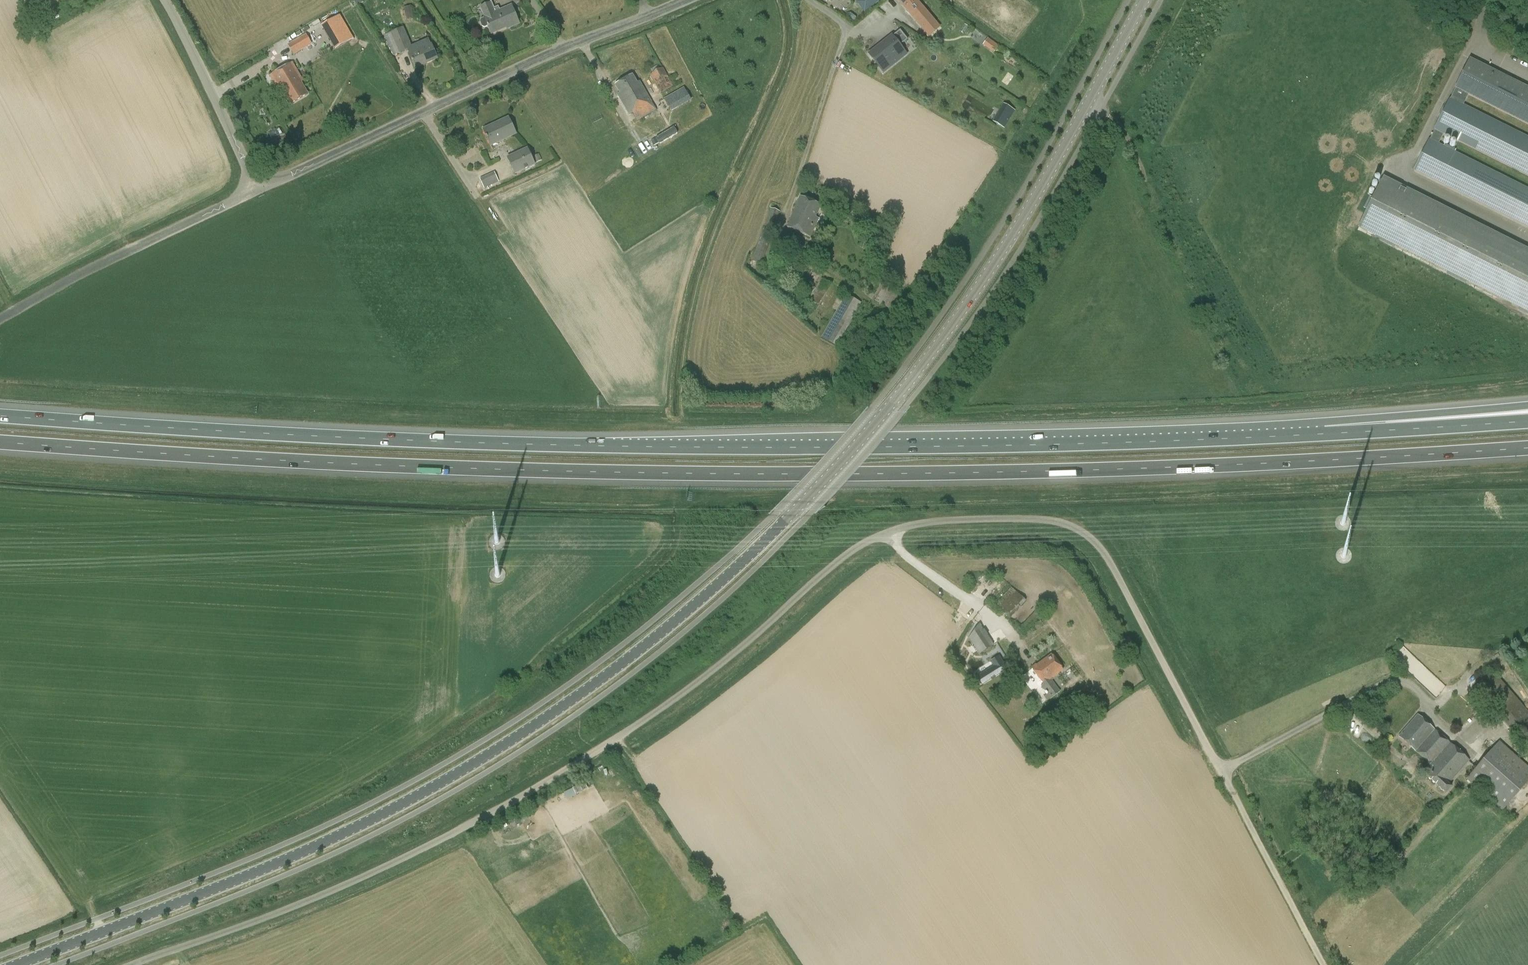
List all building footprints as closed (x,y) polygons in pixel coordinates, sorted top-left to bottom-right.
[(925,31),(934,22),(915,0),(898,0),(925,31)] [(482,27),(484,28),(488,26),(491,34),(510,26),(511,27),(519,24),(512,6),(500,11),(498,7),(494,9),(491,2),(480,7),(485,18),(481,19),(480,22),(482,27)] [(407,20),(414,18),(411,6),(404,8),(407,20)] [(354,39),(340,15),(321,26),(335,50),(354,39)] [(430,43),(428,39),(412,46),(403,27),(384,35),(393,56),(408,50),(415,68),(437,59),(431,43),(430,43)] [(869,55),(876,65),(882,60),(889,68),(905,54),(899,47),(907,40),(899,31),(869,55)] [(312,44),(306,34),(288,44),(294,55),(312,44)] [(988,39),(983,47),(994,55),(999,47),(988,39)] [(1429,140),(1414,170),(1527,228),(1527,189),(1438,144),(1443,133),(1527,176),(1527,138),(1463,105),(1468,94),(1527,125),(1527,89),(1470,59),(1455,88),(1456,89),(1451,99),(1450,99),(1435,129),(1436,130),(1430,140),(1429,140)] [(303,81),(293,63),(274,74),(270,76),(284,99),(286,98),(290,105),(308,94),(301,82),(303,81)] [(665,94),(679,86),(673,75),(667,65),(653,73),(665,94)] [(629,115),(633,113),(637,121),(656,111),(651,101),(640,83),(639,81),(637,83),(632,75),(615,85),(619,93),(617,94),(629,115)] [(691,99),(684,88),(665,100),(671,111),(691,99)] [(1004,104),(993,122),(1004,128),(1014,111),(1004,104)] [(516,134),(509,118),(483,130),(491,146),(493,145),(504,139),(516,134)] [(535,165),(528,147),(518,152),(507,157),(515,174),(535,165)] [(494,173),(480,179),(484,189),(499,182),(498,181),(494,173)] [(1382,179),(1359,226),(1527,310),(1527,253),(1382,179)] [(788,227),(810,237),(818,219),(815,217),(820,206),(800,197),(788,227)] [(754,255),(752,261),(762,264),(774,229),(779,212),(773,210),(770,209),(764,229),(762,229),(754,255)] [(817,249),(814,247),(815,246),(804,241),(799,252),(817,260),(821,250),(821,249),(818,247),(817,249)] [(797,262),(791,259),(785,274),(790,276),(797,262)] [(821,278),(815,288),(812,294),(808,300),(819,306),(831,286),(832,284),(821,278)] [(836,346),(861,303),(846,295),(824,332),(821,338),(833,345),(836,346)] [(1025,601),(1011,587),(994,606),(1009,619),(1025,601)] [(1024,632),(1041,614),(1037,611),(1020,629),(1024,632)] [(1017,652),(1001,627),(988,636),(979,623),(968,638),(980,655),(993,646),(1002,660),(1017,652)] [(1031,669),(1043,684),(1040,686),(1046,694),(1044,696),(1047,701),(1050,699),(1036,710),(1044,721),(1054,713),(1052,711),(1086,687),(1079,677),(1060,692),(1051,679),(1063,670),(1051,654),(1031,669)] [(994,666),(981,674),(986,683),(1007,670),(999,656),(990,661),(994,666)] [(1473,688),(1513,734),(1527,721),(1527,711),(1493,671),(1473,688)] [(1417,715),(1398,737),(1430,764),(1422,772),(1446,793),(1451,787),(1448,784),(1459,772),(1469,761),(1417,715)] [(1476,767),(1466,778),(1502,811),(1527,782),(1527,767),(1499,741),(1476,768),(1476,767)] [(563,793),(566,799),(575,794),(571,788),(563,793)]
